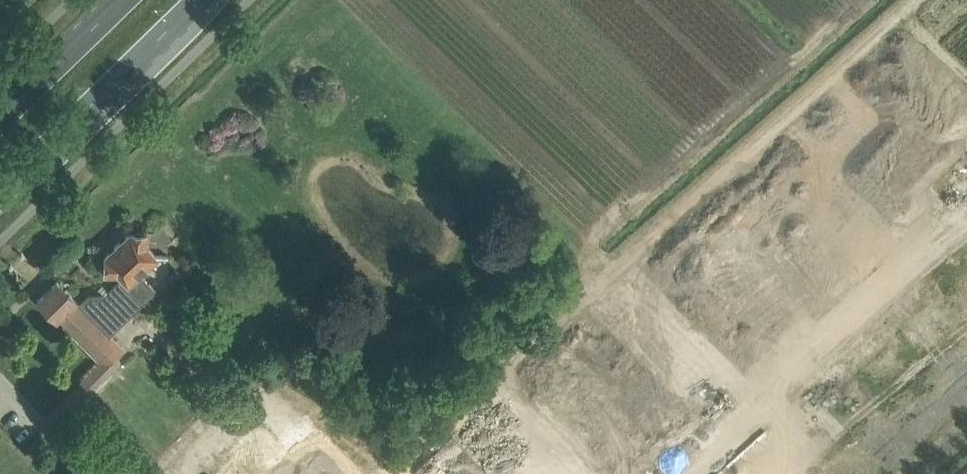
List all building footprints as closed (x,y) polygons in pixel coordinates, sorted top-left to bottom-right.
[(105,273),(117,273),(120,276),(105,293),(88,294),(79,303),(57,281),(37,300),(39,302),(40,301),(57,319),(98,360),(105,366),(121,350),(124,348),(110,335),(143,302),(145,304),(157,291),(142,276),(140,274),(158,257),(163,256),(164,254),(164,243),(155,234),(129,233),(105,255),(105,273)]
